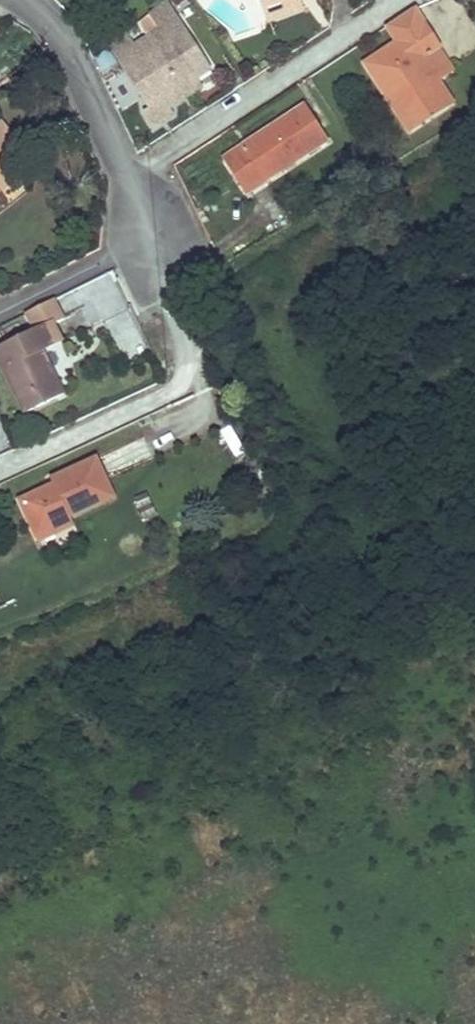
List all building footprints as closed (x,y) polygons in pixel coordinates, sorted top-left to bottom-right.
[(180,19),(168,0),(167,0),(152,12),(164,29),(180,19)] [(264,7),(271,23),(305,10),(301,0),(282,0),(264,7)] [(430,87),(435,84),(452,74),(411,10),(385,27),(396,43),(363,64),(406,131),(443,107),(430,87)] [(164,29),(152,12),(139,23),(148,38),(164,29)] [(128,30),(109,45),(149,108),(164,99),(170,108),(202,89),(195,79),(212,69),(180,19),(164,29),(148,38),(137,45),(128,30)] [(108,48),(94,57),(104,71),(118,62),(108,48)] [(430,87),(443,107),(448,104),(435,84),(430,87)] [(309,107),(227,157),(248,192),(330,142),(309,107)] [(20,176),(15,167),(29,156),(5,126),(0,130),(0,190),(20,176)] [(8,205),(1,194),(0,195),(0,212),(8,205)] [(113,277),(69,292),(81,327),(125,311),(113,277)] [(55,321),(56,324),(66,319),(55,298),(25,314),(34,331),(55,321)] [(0,348),(0,369),(24,417),(67,396),(45,352),(65,342),(56,324),(55,321),(34,331),(0,348)] [(96,457),(60,474),(63,480),(55,483),(22,498),(38,533),(72,518),(71,515),(114,495),(96,457)] [(60,474),(52,478),(55,483),(63,480),(60,474)] [(72,518),(38,533),(41,539),(75,524),(72,518)]
